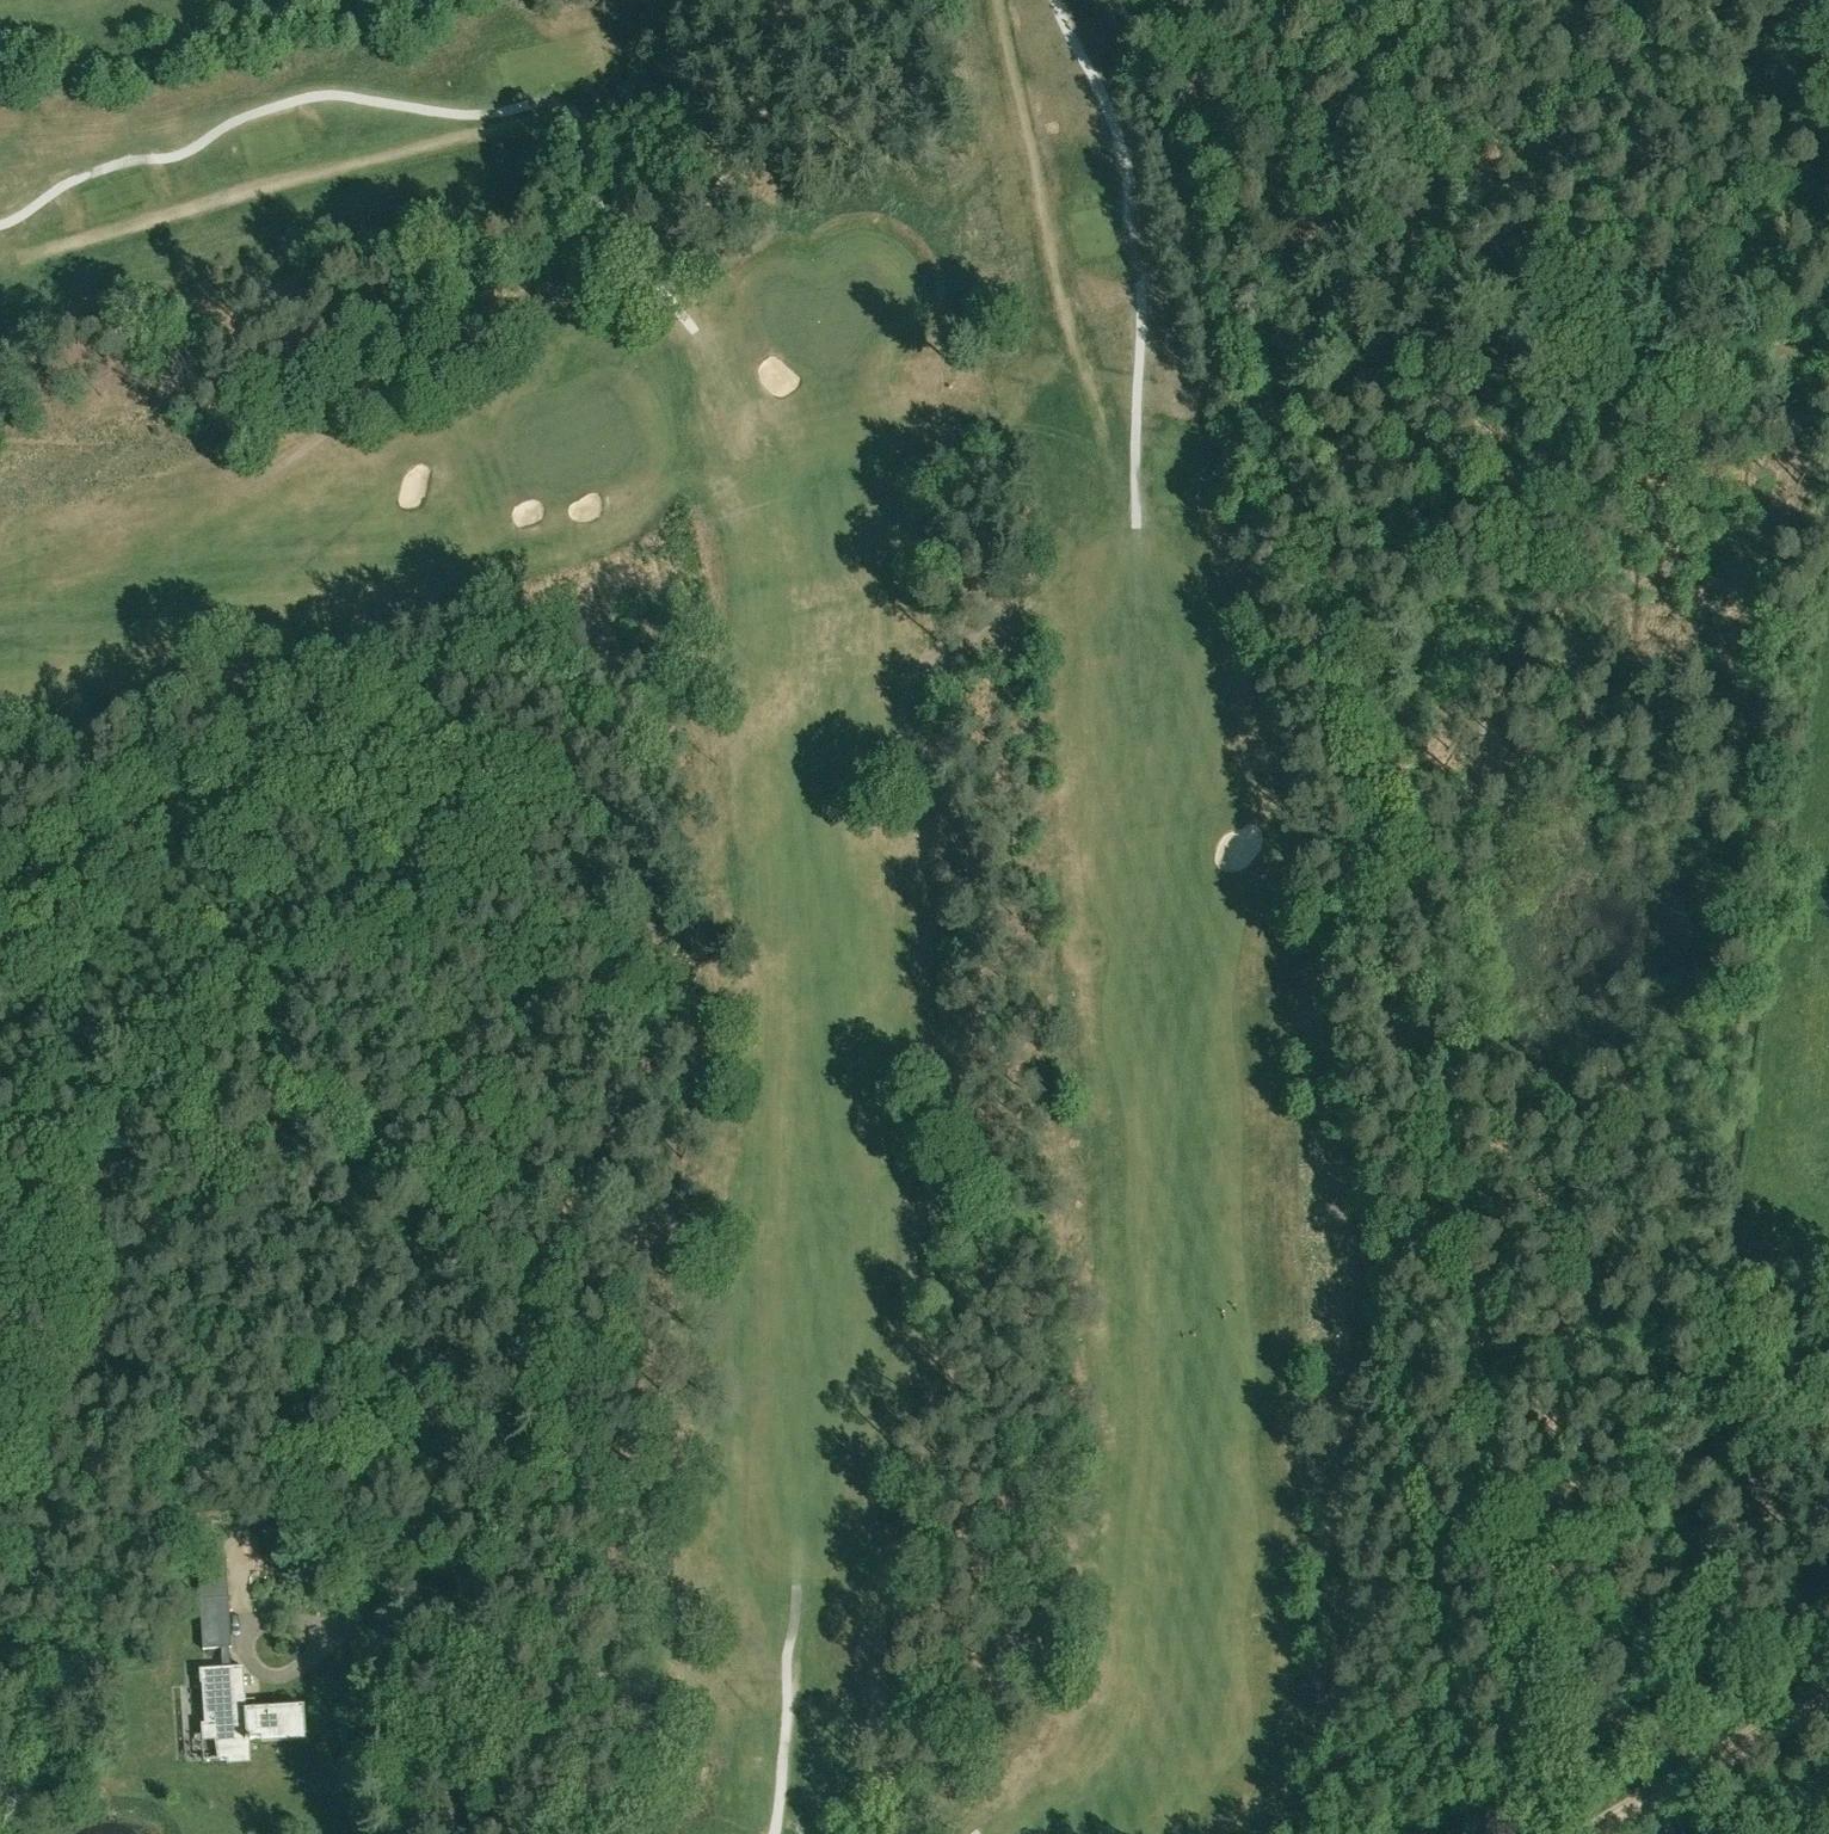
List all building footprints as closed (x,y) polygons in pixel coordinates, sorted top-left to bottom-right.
[(229,1593),(200,1595),(204,1649),(232,1647),(229,1593)] [(207,1724),(217,1724),(222,1758),(220,1758),(220,1760),(249,1758),(248,1739),(306,1736),(304,1706),(244,1709),(244,1701),(247,1701),(245,1668),(246,1668),(245,1666),(233,1667),(224,1668),(200,1669),(201,1683),(203,1683),(205,1723),(204,1723),(204,1725),(207,1725),(207,1724)]
